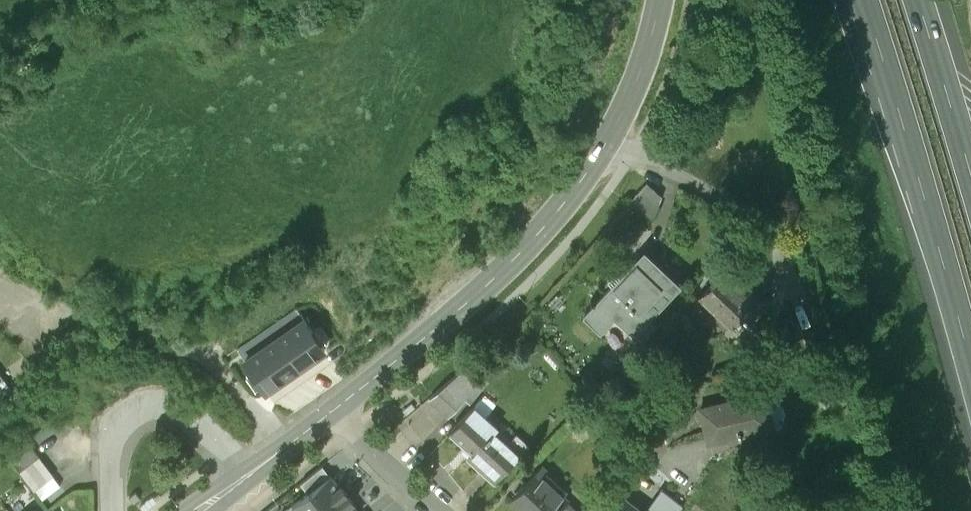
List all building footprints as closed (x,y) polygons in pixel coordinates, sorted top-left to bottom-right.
[(725,108),(713,103),(710,111),(721,116),(725,108)] [(664,198),(649,185),(632,203),(655,224),(664,198)] [(634,335),(682,284),(646,250),(598,300),(615,317),(634,335)] [(725,273),(702,298),(738,332),(748,322),(749,322),(751,320),(750,318),(764,305),(749,290),(747,293),(725,273)] [(615,317),(598,300),(584,315),(601,332),(615,317)] [(266,388),(325,347),(315,332),(306,320),(296,305),(237,346),(266,388)] [(823,353),(819,332),(804,335),(810,356),(823,353)] [(470,363),(429,396),(449,414),(465,397),(470,401),(489,380),(470,363)] [(768,408),(764,392),(701,407),(708,437),(738,429),(740,436),(742,436),(741,433),(765,427),(761,410),(768,408)] [(451,430),(473,450),(468,455),(494,479),(523,448),(475,404),(451,430)] [(61,482),(24,435),(5,449),(34,488),(36,486),(43,496),(61,482)] [(512,495),(525,507),(523,510),(572,510),(576,507),(566,498),(567,497),(537,469),(512,495)] [(298,510),(321,510),(348,490),(342,481),(338,484),(330,474),(292,503),(298,510)] [(661,487),(644,510),(645,510),(678,510),(683,503),(661,487)] [(348,490),(321,510),(359,510),(351,501),(355,498),(348,490)] [(613,510),(645,510),(644,510),(625,496),(613,510)] [(823,510),(835,510),(841,505),(835,499),(823,510)]
